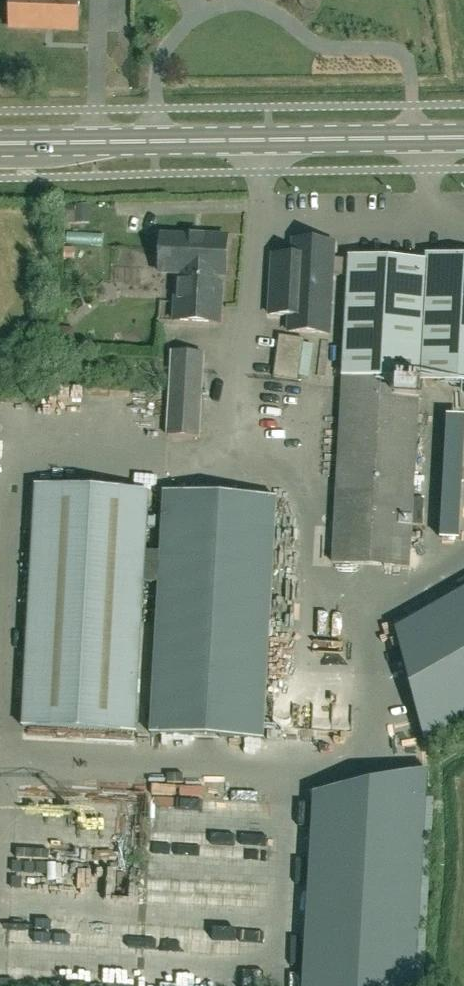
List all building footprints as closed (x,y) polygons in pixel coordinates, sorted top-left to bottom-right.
[(10,27),(78,30),(79,0),(11,0),(10,27)] [(226,278),(227,240),(204,238),(204,241),(162,238),(159,274),(176,276),(174,321),(221,323),(222,278),(226,278)] [(342,276),(342,260),(334,259),(335,243),(295,241),(294,256),(274,255),(271,315),(291,316),(290,332),(330,334),(333,275),(342,276)] [(342,276),(349,276),(337,496),(333,563),(410,568),(412,526),(423,526),(425,500),(414,499),(420,382),(463,384),(463,258),(428,256),(427,262),(350,258),(350,260),(342,260),(342,276)] [(304,339),(279,336),(274,378),(299,382),(304,339)] [(200,438),(205,353),(171,352),(166,436),(200,438)] [(436,402),(457,417),(463,407),(463,406),(444,391),(436,402)] [(146,553),(149,492),(37,486),(23,728),(136,734),(144,583),(160,584),(151,735),(263,740),(277,498),(165,493),(161,554),(146,553)] [(463,720),(463,590),(396,630),(425,742),(463,720)] [(313,793),(302,985),(415,985),(427,769),(313,793)]
